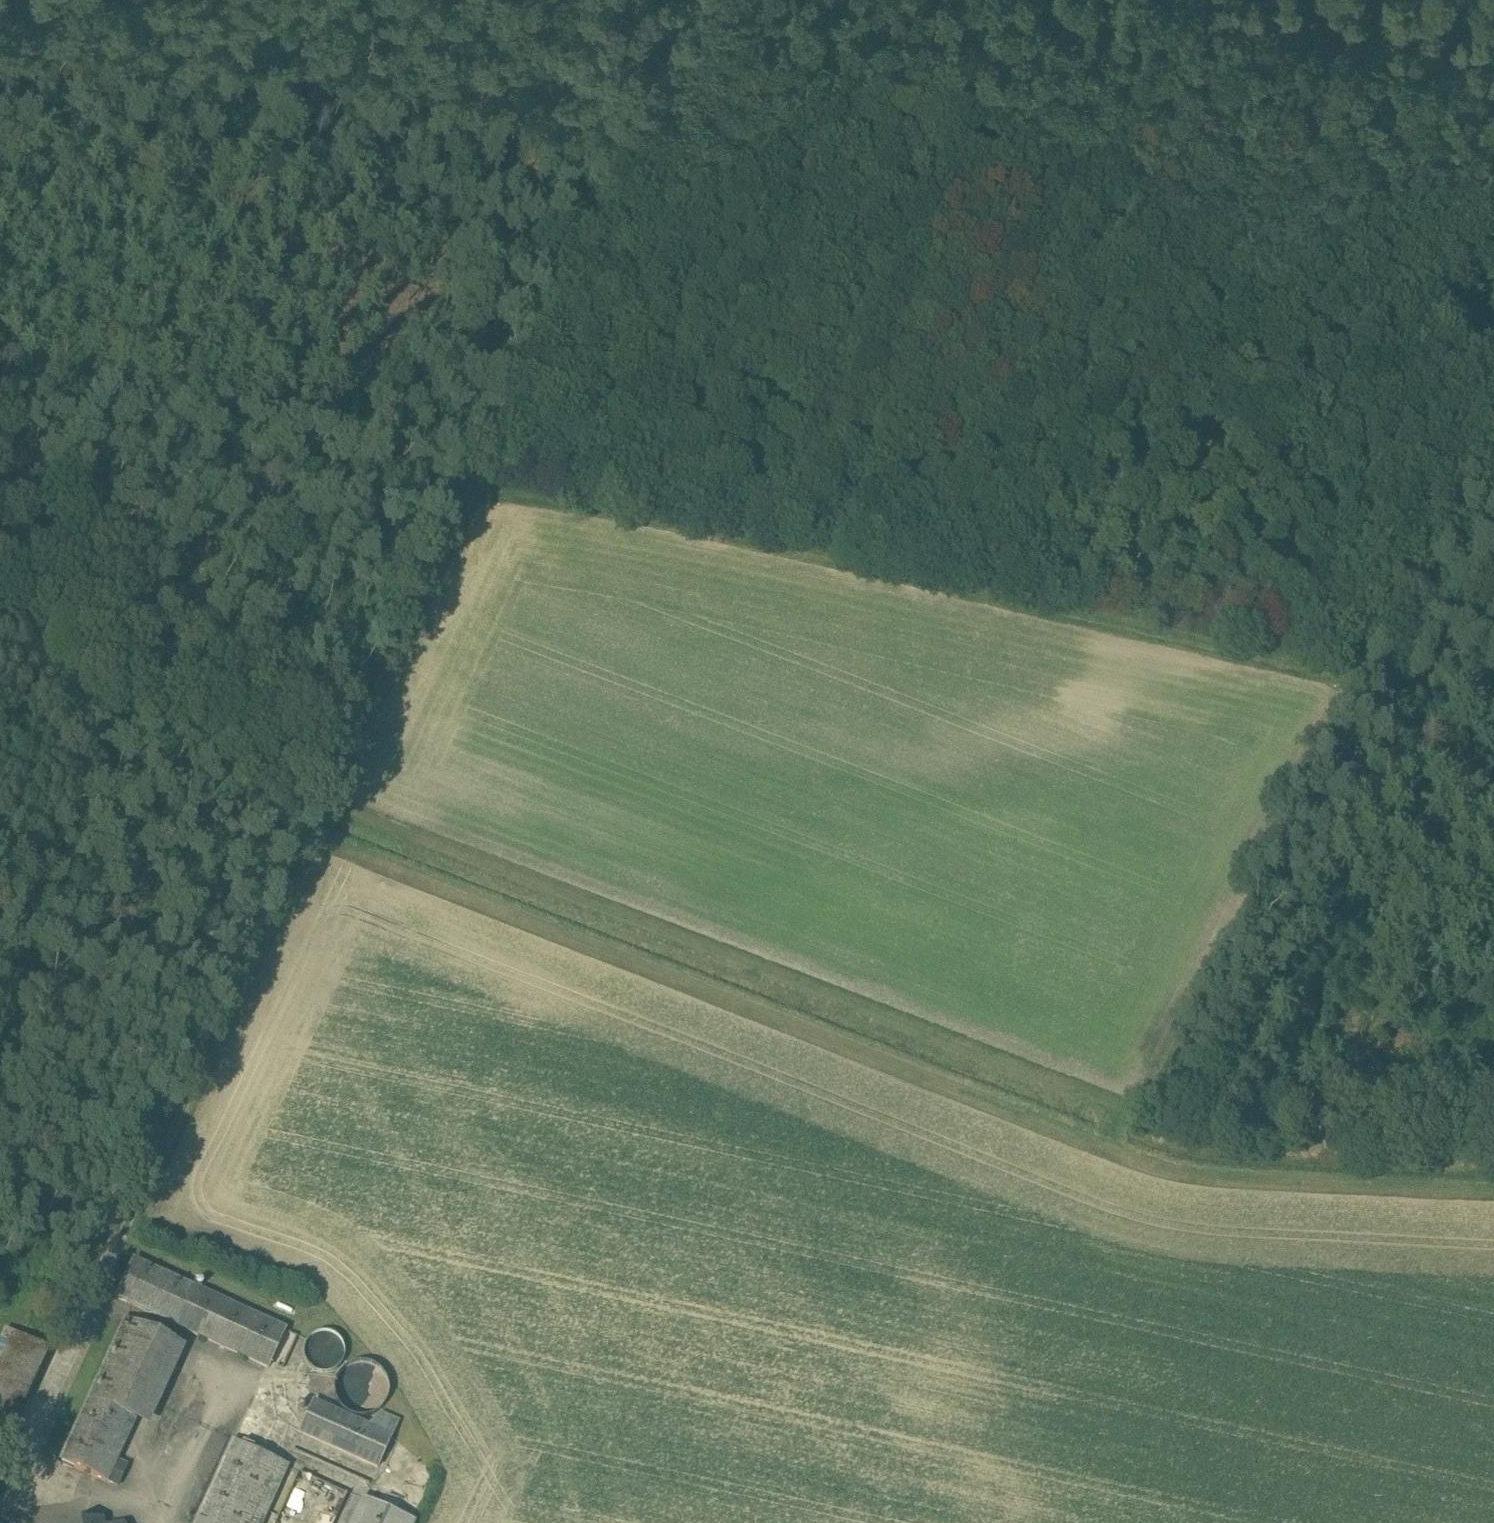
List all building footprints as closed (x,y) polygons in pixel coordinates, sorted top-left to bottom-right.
[(193,1282),(173,1326),(262,1367),(282,1323),(193,1282)] [(117,1315),(53,1453),(82,1466),(109,1407),(122,1413),(158,1334),(117,1315)] [(51,1343),(5,1325),(0,1338),(0,1397),(12,1402),(8,1413),(16,1417),(11,1429),(16,1431),(51,1343)] [(337,1348),(335,1331),(309,1333),(310,1350),(337,1348)] [(339,1364),(340,1399),(356,1398),(357,1414),(384,1413),(382,1363),(339,1364)] [(306,1402),(295,1427),(374,1463),(385,1439),(306,1402)] [(295,1466),(231,1437),(192,1522),(268,1522),(295,1466)] [(404,1516),(295,1466),(268,1522),(401,1522),(404,1516)]
